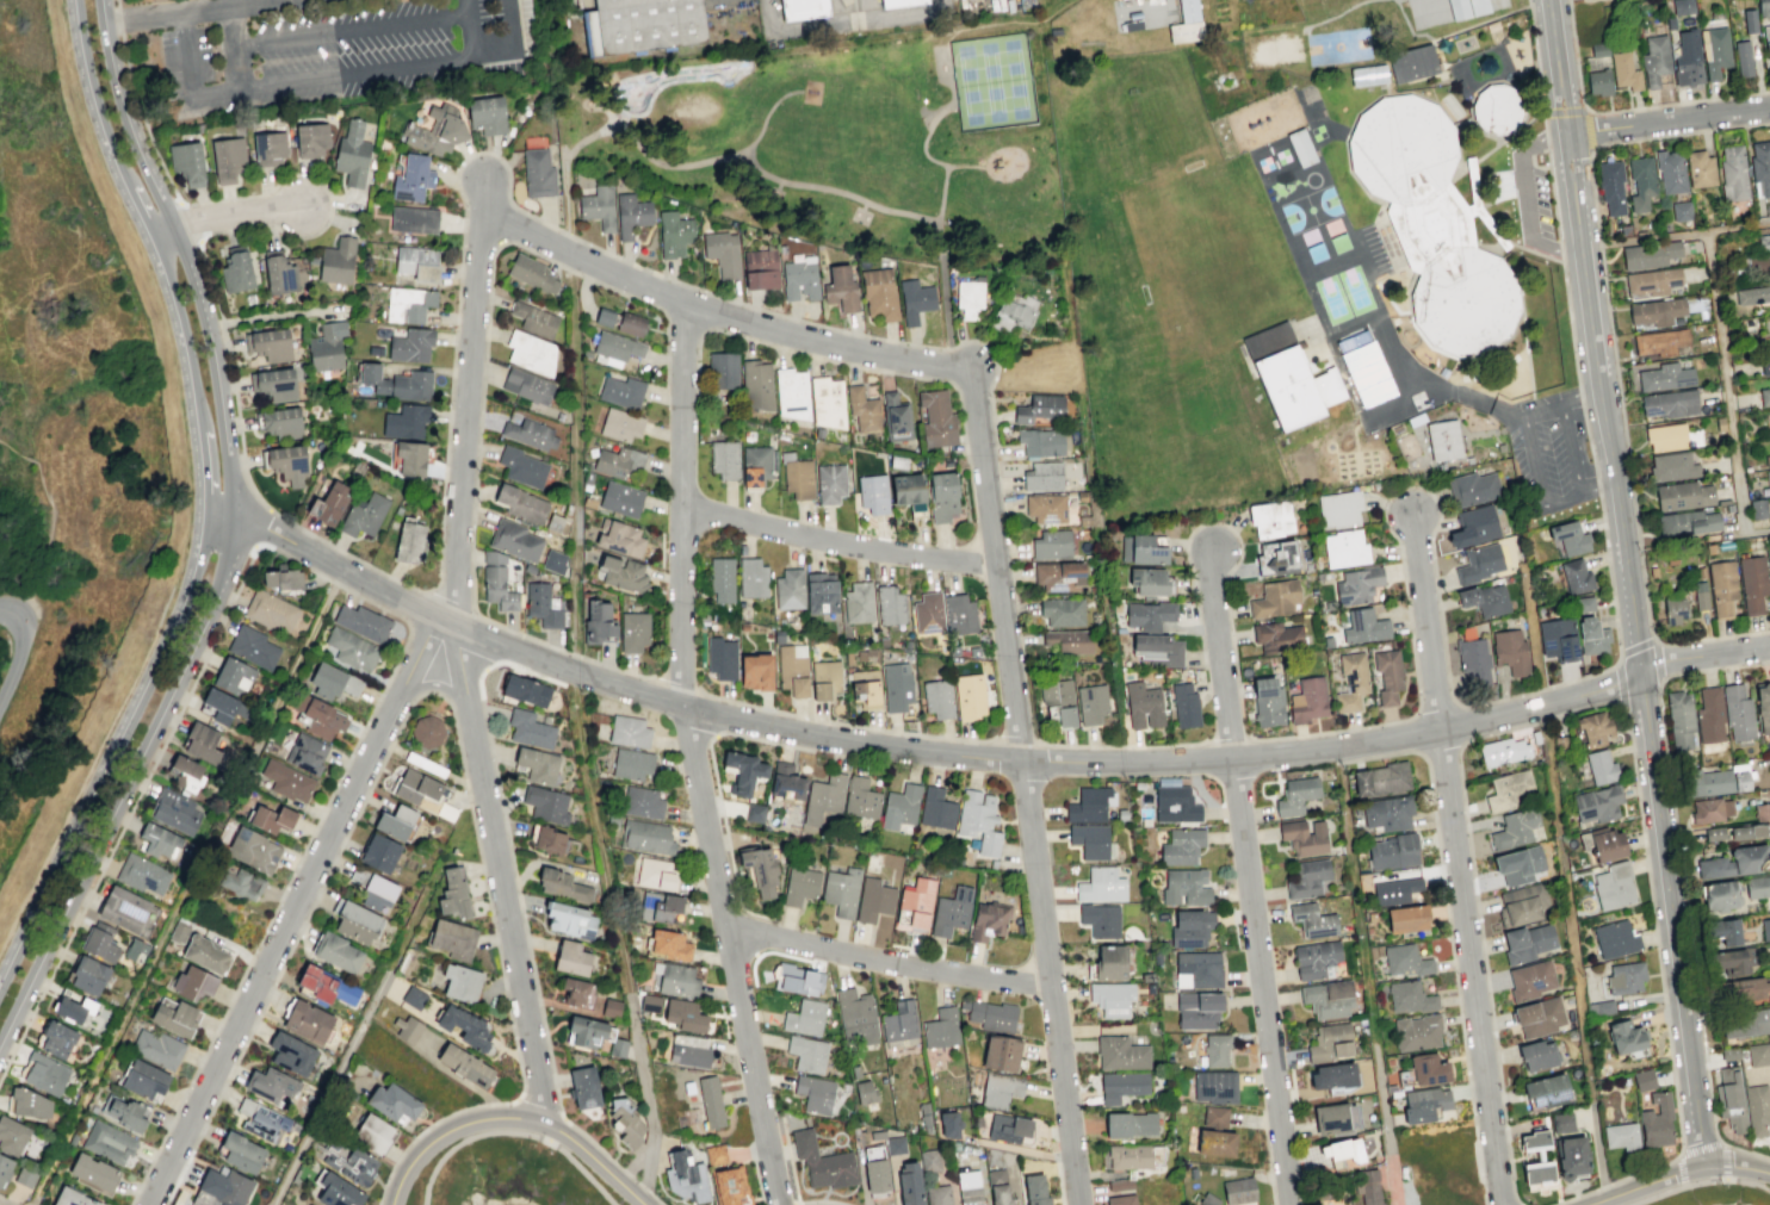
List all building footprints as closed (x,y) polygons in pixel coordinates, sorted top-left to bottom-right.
[(596,11),(595,0),(701,0),(706,42),(590,57),(584,13),(596,11)] [(779,18),(830,12),(829,0),(777,0),(779,18)] [(880,9),(924,4),(924,0),(879,0),(880,9)] [(1206,36),(1199,0),(1178,0),(1182,20),(1166,23),(1169,43),(1206,36)] [(1484,0),(1447,0),(1453,23),(1487,14),(1484,0)] [(1673,15),(1694,12),(1692,0),(1671,0),(1673,15)] [(1758,17),(1768,15),(1768,11),(1769,10),(1769,0),(1756,0),(1758,17)] [(1741,10),(1745,32),(1757,31),(1753,8),(1741,10)] [(1666,17),(1667,29),(1675,27),(1673,17),(1666,17)] [(1768,60),(1769,59),(1769,24),(1762,25),(1768,60)] [(1677,31),(1678,45),(1676,45),(1677,56),(1672,57),(1675,70),(1673,70),(1676,86),(1687,83),(1688,88),(1691,91),(1700,89),(1701,86),(1701,82),(1703,81),(1695,26),(1688,27),(1688,30),(1677,31)] [(1698,30),(1707,81),(1719,80),(1718,68),(1731,66),(1726,26),(1698,30)] [(1640,54),(1641,70),(1644,70),(1646,89),(1659,87),(1657,75),(1671,74),(1665,35),(1644,37),(1646,54),(1640,54)] [(1733,42),(1747,41),(1752,75),(1738,77),(1733,42)] [(1590,44),(1592,57),(1608,55),(1607,42),(1590,44)] [(1440,74),(1431,44),(1387,56),(1395,86),(1440,74)] [(1610,54),(1614,86),(1628,85),(1629,91),(1641,89),(1639,69),(1632,70),(1628,50),(1610,54)] [(1353,87),(1351,68),(1384,66),(1385,85),(1353,87)] [(1585,73),(1589,98),(1611,94),(1608,69),(1585,73)] [(1512,131),(1523,116),(1521,97),(1504,85),(1485,87),(1473,100),(1472,116),(1479,129),(1490,135),(1512,131)] [(1380,97),(1410,93),(1435,105),(1453,128),(1458,155),(1447,180),(1469,211),(1473,247),(1498,257),(1515,279),(1520,309),(1506,335),(1486,352),(1456,356),(1430,346),(1412,323),(1409,293),(1417,273),(1407,268),(1384,211),(1387,203),(1367,192),(1349,169),(1345,141),(1356,114),(1380,97)] [(469,126),(482,125),(483,136),(505,132),(503,118),(507,117),(505,95),(465,100),(469,126)] [(428,131),(434,119),(426,116),(431,105),(439,108),(441,103),(458,110),(456,117),(460,119),(468,138),(451,143),(447,153),(441,149),(438,156),(404,142),(411,124),(428,131)] [(351,138),(345,138),(340,170),(353,173),(351,186),(367,190),(376,145),(365,143),(369,122),(354,119),(351,138)] [(301,126),(335,125),(336,149),(329,149),(329,156),(301,157),(301,126)] [(293,133),(258,136),(260,168),(289,167),(287,157),(295,157),(293,133)] [(249,138),(217,143),(223,185),(245,181),(243,172),(254,169),(249,138)] [(1752,156),(1749,156),(1754,198),(1769,196),(1769,140),(1750,143),(1752,156)] [(209,143),(175,147),(178,176),(190,175),(191,188),(210,187),(210,181),(212,181),(209,143)] [(1720,147),(1722,160),(1719,161),(1722,184),(1720,184),(1721,194),(1728,200),(1749,198),(1741,144),(1720,147)] [(525,195),(522,148),(546,148),(547,167),(555,167),(556,193),(525,195)] [(1654,151),(1657,170),(1659,169),(1661,194),(1687,191),(1682,151),(1679,153),(1678,150),(1669,151),(1669,153),(1664,154),(1664,149),(1654,151)] [(1684,153),(1703,150),(1704,156),(1712,156),(1715,184),(1690,187),(1684,153)] [(400,175),(397,200),(428,203),(429,187),(434,187),(437,156),(408,155),(407,175),(400,175)] [(1627,159),(1629,180),(1633,179),(1634,194),(1628,195),(1632,213),(1648,211),(1647,195),(1655,194),(1651,156),(1627,159)] [(1597,163),(1599,181),(1597,181),(1597,188),(1599,188),(1602,203),(1605,201),(1608,216),(1624,213),(1620,181),(1623,180),(1620,160),(1597,163)] [(606,219),(586,219),(586,197),(601,197),(601,190),(619,190),(620,232),(607,234),(606,219)] [(621,195),(639,194),(639,204),(658,203),(660,225),(635,225),(636,241),(623,241),(621,195)] [(1671,203),(1673,222),(1691,218),(1688,200),(1671,203)] [(396,231),(396,207),(428,209),(428,211),(444,211),(442,232),(396,231)] [(664,213),(682,213),(682,222),(699,222),(700,244),(688,244),(688,257),(666,257),(664,213)] [(707,234),(736,234),(736,240),(745,240),(745,279),(725,279),(725,267),(722,267),(722,257),(708,257),(707,234)] [(1756,236),(1769,234),(1769,251),(1758,253),(1756,236)] [(344,250),(326,249),(323,281),(359,284),(361,238),(344,237),(344,250)] [(1621,248),(1679,240),(1679,242),(1681,253),(1681,256),(1665,259),(1666,266),(1623,269),(1621,248)] [(233,249),(253,244),(265,287),(234,297),(227,269),(234,267),(234,265),(237,265),(233,249)] [(421,282),(422,274),(401,273),(402,248),(444,250),(444,266),(447,266),(446,284),(421,282)] [(307,292),(273,294),(270,250),(284,249),(284,256),(303,254),(307,292)] [(749,253),(782,251),(784,288),(750,290),(749,253)] [(513,275),(522,254),(552,268),(549,275),(565,282),(559,297),(513,275)] [(788,263),(797,263),(796,255),(807,254),(807,257),(822,256),(824,302),(812,302),(812,294),(807,296),(807,290),(803,290),(804,300),(790,302),(788,263)] [(1750,281),(1769,280),(1769,256),(1749,257),(1750,281)] [(838,286),(837,267),(858,266),(859,282),(861,282),(864,312),(847,313),(846,304),(830,304),(829,286),(838,286)] [(1678,267),(1681,285),(1666,286),(1667,294),(1648,296),(1648,291),(1627,294),(1624,274),(1678,267)] [(866,272),(898,268),(904,322),(886,323),(886,317),(874,318),(872,298),(869,298),(866,272)] [(923,290),(922,280),(904,282),(909,328),(923,327),(922,312),(942,310),(940,287),(923,290)] [(967,310),(961,309),(961,282),(991,282),(991,323),(966,322),(967,310)] [(1737,305),(1769,301),(1769,285),(1734,290),(1737,305)] [(392,323),(394,288),(429,290),(429,293),(442,293),(442,308),(428,308),(428,324),(408,323),(408,324),(392,323)] [(1021,321),(1004,311),(1016,292),(1029,299),(1032,297),(1042,303),(1039,310),(1044,312),(1033,331),(1020,324),(1021,321)] [(1628,304),(1630,324),(1652,322),(1652,327),(1671,324),(1670,317),(1685,315),(1682,297),(1628,304)] [(524,318),(509,312),(514,299),(562,317),(553,340),(520,327),(524,318)] [(610,327),(613,313),(598,309),(594,323),(610,327)] [(623,330),(646,338),(654,321),(629,312),(623,330)] [(327,336),(326,323),(346,322),(351,367),(317,371),(314,338),(327,336)] [(1282,436),(1330,416),(1328,409),(1349,400),(1336,371),(1314,380),(1289,322),(1242,342),(1282,436)] [(512,347),(506,344),(512,327),(562,346),(550,375),(507,360),(512,347)] [(299,360),(296,328),(259,333),(261,353),(270,352),(270,356),(273,356),(273,362),(299,360)] [(1632,335),(1634,355),(1655,352),(1657,356),(1676,354),(1675,347),(1689,344),(1685,328),(1632,335)] [(394,360),(394,338),(411,340),(411,329),(440,330),(439,346),(434,346),(434,361),(394,360)] [(651,346),(606,329),(598,354),(630,365),(633,354),(646,359),(651,346)] [(1335,339),(1338,351),(1369,342),(1366,331),(1335,339)] [(1398,398),(1373,341),(1341,355),(1364,412),(1398,398)] [(714,354),(716,389),(744,387),(743,354),(714,354)] [(1758,358),(1769,356),(1769,374),(1760,375),(1758,358)] [(748,361),(749,410),(779,409),(778,365),(759,366),(759,361),(748,361)] [(1657,364),(1658,368),(1636,371),(1639,392),(1694,385),(1691,367),(1677,369),(1676,361),(1657,364)] [(397,380),(388,380),(388,364),(367,362),(367,384),(380,384),(380,395),(397,395),(397,398),(437,400),(438,373),(415,372),(414,378),(397,377),(397,380)] [(499,387),(507,366),(555,384),(546,405),(499,387)] [(265,373),(302,368),(305,399),(267,404),(265,373)] [(781,371),(784,421),(816,420),(813,372),(798,373),(798,369),(781,371)] [(817,378),(835,377),(835,380),(849,380),(852,427),(819,428),(817,378)] [(604,399),(609,378),(630,384),(632,379),(650,385),(642,411),(604,399)] [(864,415),(855,415),(854,387),(867,386),(868,400),(885,399),(886,431),(865,434),(864,415)] [(1760,406),(1769,405),(1769,388),(1758,389),(1760,406)] [(1640,396),(1694,389),(1697,412),(1667,417),(1664,415),(1664,414),(1642,416),(1640,396)] [(932,406),(924,408),(924,393),(953,391),(954,415),(961,415),(964,445),(930,447),(929,424),(932,424),(932,406)] [(895,408),(890,408),(889,393),(903,392),(904,406),(916,406),(917,440),(896,441),(895,408)] [(1036,408),(1036,397),(1071,397),(1071,427),(1020,426),(1021,408),(1036,408)] [(380,435),(382,412),(400,412),(400,403),(428,404),(427,422),(421,422),(421,436),(380,435)] [(270,412),(308,408),(311,439),(273,442),(270,412)] [(605,434),(614,408),(650,420),(644,439),(637,436),(635,443),(605,434)] [(1714,417),(1716,431),(1723,430),(1722,416),(1714,417)] [(519,426),(505,421),(500,434),(547,449),(549,446),(555,447),(557,439),(551,436),(553,429),(522,418),(519,426)] [(1454,420),(1422,424),(1428,464),(1459,459),(1454,420)] [(1644,428),(1646,442),(1648,442),(1650,452),(1687,447),(1683,422),(1644,428)] [(1029,445),(1022,445),(1022,431),(1054,431),(1054,435),(1070,435),(1070,455),(1046,455),(1046,458),(1029,458),(1029,445)] [(400,456),(394,456),(394,441),(426,442),(423,477),(400,476),(400,456)] [(725,472),(716,473),(716,442),(744,442),(745,480),(725,480),(725,472)] [(509,466),(496,461),(503,445),(521,451),(520,454),(547,464),(539,487),(506,476),(509,466)] [(276,448),(314,447),(315,476),(308,476),(308,490),(296,490),(295,479),(289,480),(289,473),(279,473),(279,468),(277,470),(276,448)] [(623,456),(606,451),(599,471),(640,486),(651,455),(626,447),(623,456)] [(749,448),(775,448),(775,452),(781,452),(781,471),(779,471),(779,480),(770,480),(770,491),(750,491),(751,468),(749,468),(749,448)] [(1688,451),(1689,464),(1697,464),(1700,476),(1650,482),(1648,467),(1652,466),(1651,455),(1688,451)] [(821,499),(800,501),(799,492),(791,492),(790,462),(818,461),(821,499)] [(1039,472),(1038,464),(1067,464),(1067,490),(1029,491),(1029,472),(1039,472)] [(853,496),(846,497),(847,505),(824,505),(823,466),(852,466),(853,496)] [(1480,477),(1480,472),(1450,480),(1458,507),(1474,502),(1475,507),(1492,502),(1491,496),(1504,492),(1499,472),(1480,477)] [(937,524),(936,503),(941,503),(939,476),(966,473),(967,498),(963,498),(964,514),(954,515),(955,523),(937,524)] [(901,478),(934,476),(935,502),(903,504),(901,478)] [(875,508),(866,508),(864,478),(892,477),(896,515),(877,516),(875,508)] [(332,502),(326,499),(317,514),(341,528),(363,490),(344,480),(332,502)] [(1654,486),(1658,511),(1714,504),(1712,484),(1696,486),(1695,480),(1654,486)] [(612,482),(650,492),(642,518),(605,508),(612,482)] [(496,502),(503,483),(520,489),(519,492),(549,503),(540,524),(503,510),(506,505),(496,502)] [(364,530),(360,538),(346,530),(363,497),(371,502),(376,492),(395,502),(377,538),(364,530)] [(1322,497),(1325,530),(1372,526),(1368,492),(1322,497)] [(1032,516),(1032,497),(1070,497),(1070,523),(1041,523),(1041,516),(1032,516)] [(306,513),(313,517),(322,502),(314,498),(306,513)] [(1749,502),(1764,498),(1766,516),(1751,518),(1749,502)] [(1262,541),(1256,509),(1295,502),(1301,534),(1262,541)] [(1463,532),(1459,515),(1497,504),(1505,536),(1458,549),(1454,534),(1463,532)] [(1657,515),(1660,539),(1720,529),(1718,511),(1701,514),(1701,509),(1657,515)] [(557,535),(563,518),(551,514),(545,530),(557,535)] [(489,544),(500,517),(526,527),(524,533),(545,540),(537,561),(489,544)] [(600,545),(609,517),(646,530),(644,539),(652,541),(645,559),(600,545)] [(392,559),(398,521),(425,524),(419,563),(392,559)] [(1580,522),(1559,528),(1568,560),(1597,551),(1592,535),(1585,536),(1580,522)] [(1369,564),(1325,569),(1322,536),(1332,534),(1332,532),(1360,528),(1362,544),(1367,542),(1369,564)] [(1045,540),(1036,541),(1038,560),(1077,558),(1075,530),(1045,532),(1045,540)] [(1141,536),(1141,564),(1183,564),(1183,549),(1164,551),(1164,536),(1141,536)] [(1263,557),(1269,555),(1268,546),(1304,541),(1308,571),(1267,577),(1263,557)] [(1468,564),(1463,549),(1469,547),(1471,552),(1496,544),(1504,567),(1487,573),(1487,576),(1459,585),(1453,569),(1468,564)] [(546,547),(567,555),(563,564),(565,565),(562,576),(539,567),(546,547)] [(493,549),(482,549),(482,602),(497,602),(497,610),(516,610),(516,590),(505,590),(505,555),(493,549)] [(608,583),(611,573),(602,571),(607,554),(650,567),(646,577),(656,579),(651,596),(608,583)] [(1737,558),(1762,555),(1768,594),(1760,596),(1763,613),(1744,616),(1737,558)] [(1595,586),(1590,571),(1584,572),(1580,557),(1559,563),(1567,595),(1595,586)] [(722,592),(714,592),(714,559),(741,559),(741,602),(722,602),(722,592)] [(774,597),(773,567),(765,567),(765,559),(745,559),(745,598),(774,597)] [(1707,563),(1714,620),(1732,617),(1729,600),(1738,598),(1732,559),(1707,563)] [(1050,584),(1040,584),(1039,565),(1093,563),(1094,591),(1050,594),(1050,584)] [(1696,567),(1697,578),(1704,577),(1703,566),(1696,567)] [(277,586),(261,586),(261,572),(284,572),(284,569),(296,569),(296,572),(301,572),(301,588),(277,589),(277,586)] [(1138,569),(1172,570),(1172,582),(1180,582),(1180,595),(1146,595),(1146,588),(1138,588),(1138,569)] [(1342,607),(1339,583),(1347,583),(1345,573),(1386,569),(1387,585),(1376,586),(1378,603),(1342,607)] [(788,578),(781,578),(781,610),(811,609),(810,570),(788,571),(788,578)] [(812,573),(812,615),(846,614),(846,580),(841,582),(841,573),(812,573)] [(1254,602),(1269,600),(1267,585),(1301,579),(1305,604),(1298,605),(1299,614),(1256,621),(1254,602)] [(1692,582),(1695,610),(1707,609),(1704,580),(1692,582)] [(852,625),(880,622),(877,582),(855,584),(856,591),(849,591),(852,625)] [(547,611),(547,583),(527,583),(526,615),(541,616),(541,628),(561,628),(562,611),(547,611)] [(1479,617),(1474,602),(1460,605),(1456,591),(1486,584),(1486,588),(1500,584),(1506,610),(1479,617)] [(881,588),(884,626),(914,623),(910,586),(881,588)] [(272,623),(270,628),(242,615),(255,588),(299,609),(289,632),(272,623)] [(926,595),(946,594),(949,633),(921,635),(918,603),(927,603),(926,595)] [(949,597),(953,635),(983,633),(980,603),(972,603),(972,595),(949,597)] [(1592,595),(1593,610),(1577,611),(1574,597),(1592,595)] [(1663,598),(1665,626),(1679,623),(1678,617),(1687,617),(1685,598),(1677,600),(1677,597),(1663,598)] [(619,604),(602,604),(602,598),(590,598),(590,645),(607,645),(607,636),(619,636),(619,604)] [(1053,617),(1046,617),(1046,600),(1089,600),(1089,627),(1053,627),(1053,617)] [(354,610),(358,604),(394,622),(383,645),(333,621),(341,604),(354,610)] [(1141,632),(1141,628),(1128,627),(1128,604),(1181,605),(1180,623),(1164,622),(1164,633),(1141,632)] [(1350,627),(1348,609),(1372,607),(1373,621),(1388,619),(1391,638),(1350,642),(1350,640),(1342,641),(1341,628),(1350,627)] [(629,653),(627,614),(655,614),(656,652),(629,653)] [(1536,621),(1541,657),(1554,656),(1555,664),(1576,661),(1574,658),(1578,658),(1572,616),(1536,621)] [(1577,622),(1580,656),(1608,652),(1607,642),(1610,641),(1608,627),(1597,628),(1596,619),(1592,620),(1592,616),(1579,617),(1580,622),(1577,622)] [(1265,644),(1261,645),(1258,627),(1286,622),(1287,629),(1306,627),(1310,650),(1268,657),(1265,644)] [(264,640),(265,635),(239,623),(225,650),(268,671),(280,648),(264,640)] [(338,650),(324,644),(333,626),(380,650),(370,671),(358,665),(357,669),(334,658),(338,650)] [(1489,633),(1517,628),(1518,640),(1524,639),(1529,672),(1511,675),(1509,664),(1505,665),(1505,661),(1500,663),(1500,664),(1493,665),(1489,633)] [(1048,648),(1047,632),(1098,631),(1098,654),(1064,656),(1064,648),(1048,648)] [(1137,638),(1137,660),(1155,660),(1155,667),(1189,667),(1189,641),(1176,641),(1176,638),(1137,638)] [(1484,638),(1460,641),(1460,638),(1455,639),(1459,672),(1467,671),(1468,688),(1490,684),(1484,638)] [(728,642),(728,639),(713,639),(713,673),(723,672),(723,681),(742,681),(742,642),(728,642)] [(784,647),(785,690),(799,690),(799,698),(818,698),(818,678),(813,678),(812,646),(784,647)] [(1373,652),(1398,650),(1403,690),(1395,690),(1397,704),(1380,706),(1379,690),(1382,690),(1380,670),(1375,671),(1373,652)] [(1354,672),(1341,673),(1338,654),(1363,651),(1368,691),(1357,692),(1360,709),(1333,712),(1331,695),(1354,692),(1351,678),(1355,677),(1354,672)] [(748,688),(748,656),(782,656),(782,682),(779,682),(779,691),(766,691),(766,688),(748,688)] [(234,658),(264,673),(250,700),(221,685),(234,658)] [(320,695),(323,688),(316,683),(327,661),(370,682),(359,702),(347,696),(342,706),(320,695)] [(818,664),(819,701),(840,701),(840,692),(846,692),(844,663),(818,664)] [(889,666),(892,714),(920,712),(916,664),(889,666)] [(885,682),(885,672),(850,672),(850,691),(858,691),(858,703),(866,703),(867,714),(884,714),(884,709),(890,709),(890,682),(885,682)] [(505,701),(514,673),(556,690),(549,710),(519,698),(516,706),(505,701)] [(988,673),(959,676),(964,723),(986,721),(986,716),(991,715),(988,673)] [(1295,725),(1292,696),(1304,695),(1302,679),(1329,677),(1333,716),(1316,718),(1317,722),(1295,725)] [(1262,728),(1258,698),(1263,698),(1261,681),(1283,678),(1291,725),(1262,728)] [(961,719),(941,721),(940,713),(932,714),(928,683),(957,679),(961,719)] [(1076,681),(1045,683),(1047,709),(1053,709),(1054,721),(1066,721),(1067,729),(1083,728),(1082,708),(1078,708),(1076,681)] [(1134,714),(1125,715),(1127,732),(1170,726),(1165,688),(1149,690),(1147,682),(1131,684),(1134,714)] [(1201,695),(1205,726),(1182,729),(1176,687),(1194,683),(1196,695),(1201,695)] [(1764,684),(1769,683),(1769,736),(1759,737),(1754,689),(1764,688),(1764,684)] [(1751,700),(1745,700),(1743,684),(1722,687),(1727,727),(1731,727),(1732,741),(1754,740),(1751,700)] [(1085,726),(1082,688),(1109,685),(1112,716),(1107,716),(1108,723),(1085,726)] [(1721,725),(1723,725),(1720,688),(1692,690),(1697,744),(1722,741),(1721,725)] [(225,710),(210,703),(217,689),(247,703),(235,728),(221,721),(225,710)] [(1691,733),(1692,749),(1671,751),(1665,694),(1690,691),(1694,732),(1691,733)] [(311,731),(312,727),(301,721),(305,712),(311,714),(318,698),(344,709),(342,712),(359,719),(352,733),(342,728),(336,743),(311,731)] [(516,741),(520,726),(514,725),(518,709),(541,715),(539,723),(562,729),(557,751),(516,741)] [(1586,728),(1583,729),(1579,721),(1613,710),(1619,733),(1608,737),(1610,745),(1589,751),(1586,744),(1591,743),(1586,728)] [(615,743),(619,715),(651,720),(649,728),(657,729),(654,749),(615,743)] [(422,741),(426,746),(432,749),(438,749),(444,746),(448,743),(451,737),(451,731),(450,725),(445,720),(440,718),(434,716),(428,719),(422,722),(420,728),(420,735),(422,741)] [(192,751),(198,739),(193,737),(200,721),(228,735),(215,763),(192,751)] [(332,766),(326,764),(334,747),(301,732),(287,760),(326,779),(332,766)] [(1505,763),(1489,769),(1483,749),(1515,738),(1517,744),(1525,741),(1531,758),(1506,766),(1505,763)] [(536,768),(533,779),(551,783),(550,788),(561,790),(567,757),(525,749),(522,765),(536,768)] [(621,750),(661,754),(657,775),(649,774),(648,782),(618,778),(621,750)] [(1590,756),(1611,750),(1615,764),(1620,763),(1623,774),(1620,775),(1621,781),(1599,787),(1590,756)] [(730,793),(734,774),(730,774),(734,752),(768,758),(767,764),(780,766),(778,779),(763,777),(760,797),(730,793)] [(186,754),(179,769),(190,771),(188,776),(185,776),(184,788),(191,788),(188,793),(202,801),(217,776),(210,764),(186,754)] [(276,790),(279,782),(264,775),(271,757),(323,782),(312,805),(296,796),(293,799),(276,790)] [(1360,774),(1390,768),(1388,765),(1410,762),(1416,789),(1364,799),(1360,774)] [(781,763),(776,800),(794,802),(796,790),(803,791),(803,799),(813,800),(815,779),(807,778),(807,776),(800,775),(802,765),(781,763)] [(427,807),(432,796),(446,802),(452,787),(409,768),(397,794),(427,807)] [(1487,799),(1498,795),(1493,779),(1531,769),(1541,801),(1492,815),(1487,799)] [(1747,789),(1745,769),(1698,776),(1697,770),(1685,771),(1690,797),(1747,789)] [(816,777),(810,827),(825,830),(828,810),(848,813),(853,775),(835,772),(834,787),(824,785),(825,778),(816,777)] [(850,814),(856,776),(874,779),(872,791),(889,795),(884,820),(850,814)] [(1282,819),(1280,801),(1292,800),(1289,781),(1323,777),(1325,799),(1307,801),(1308,815),(1282,819)] [(1577,797),(1597,790),(1598,793),(1622,784),(1628,802),(1620,806),(1623,816),(1604,824),(1602,816),(1586,822),(1577,797)] [(893,793),(886,830),(903,832),(905,821),(920,824),(927,788),(910,785),(908,796),(893,793)] [(1161,821),(1161,787),(1194,788),(1194,796),(1196,796),(1196,806),(1207,806),(1207,822),(1161,821)] [(165,789),(153,816),(200,838),(210,815),(197,809),(199,803),(165,789)] [(668,819),(670,801),(662,801),(663,793),(632,789),(629,815),(668,819)] [(1084,805),(1071,805),(1071,822),(1112,822),(1112,797),(1118,797),(1118,789),(1084,789),(1084,805)] [(568,825),(573,796),(536,790),(531,818),(568,825)] [(924,825),(930,791),(940,794),(940,796),(948,797),(948,802),(964,805),(959,830),(924,825)] [(961,834),(967,795),(977,796),(976,803),(988,806),(989,795),(1000,797),(997,815),(1004,816),(1003,825),(995,824),(994,833),(1008,834),(1004,858),(983,855),(986,833),(978,832),(978,837),(961,834)] [(1386,825),(1372,828),(1367,806),(1416,797),(1418,814),(1413,815),(1416,828),(1387,833),(1386,825)] [(1731,821),(1728,799),(1697,803),(1700,825),(1731,821)] [(401,816),(407,803),(427,813),(413,844),(382,830),(390,812),(401,816)] [(1756,822),(1769,821),(1769,803),(1756,805),(1756,822)] [(769,824),(770,807),(751,805),(750,822),(769,824)] [(285,815),(265,806),(256,824),(281,837),(287,825),(298,830),(305,815),(289,807),(285,815)] [(1493,836),(1506,832),(1505,827),(1508,827),(1505,818),(1537,808),(1546,839),(1498,852),(1493,836)] [(627,820),(626,851),(685,855),(674,828),(627,820)] [(182,849),(187,851),(192,840),(149,821),(143,837),(155,843),(150,855),(162,859),(165,853),(178,859),(182,849)] [(1299,858),(1298,850),(1294,850),(1293,840),(1283,841),(1281,826),(1310,822),(1312,834),(1317,834),(1316,824),(1329,821),(1331,839),(1332,839),(1333,853),(1299,858)] [(247,825),(289,847),(273,876),(231,853),(247,825)] [(543,849),(547,825),(553,826),(553,828),(564,830),(563,833),(574,836),(570,855),(558,852),(558,855),(549,852),(550,850),(543,849)] [(1768,825),(1769,837),(1733,840),(1732,828),(1768,825)] [(1088,844),(1088,859),(1113,859),(1114,828),(1073,828),(1073,844),(1088,844)] [(1582,836),(1609,828),(1610,833),(1620,831),(1621,836),(1628,833),(1634,856),(1603,864),(1599,849),(1585,852),(1582,836)] [(1175,845),(1175,831),(1209,831),(1209,847),(1201,847),(1201,865),(1166,865),(1166,845),(1175,845)] [(1399,838),(1398,837),(1417,832),(1424,863),(1404,868),(1404,867),(1378,871),(1372,844),(1399,838)] [(410,847),(382,833),(367,861),(396,875),(410,847)] [(1504,874),(1500,875),(1496,861),(1541,845),(1549,869),(1535,874),(1536,877),(1508,887),(1504,874)] [(1691,862),(1727,858),(1727,851),(1766,846),(1769,871),(1694,881),(1691,862)] [(767,901),(784,897),(781,887),(787,886),(779,847),(745,856),(751,884),(762,883),(767,901)] [(148,888),(146,894),(118,881),(132,853),(177,875),(166,897),(148,888)] [(645,858),(644,886),(664,888),(664,889),(683,892),(685,875),(674,874),(675,861),(645,858)] [(1293,900),(1289,883),(1300,882),(1296,864),(1333,859),(1337,878),(1325,881),(1328,895),(1293,900)] [(1613,871),(1611,867),(1630,862),(1641,902),(1605,912),(1598,886),(1599,884),(1597,876),(1613,871)] [(460,918),(459,913),(448,914),(446,900),(452,899),(451,890),(454,890),(452,869),(470,868),(475,915),(460,918)] [(804,908),(790,905),(796,868),(827,874),(822,899),(806,895),(804,908)] [(860,920),(841,918),(843,905),(827,902),(831,872),(852,876),(853,868),(867,870),(860,920)] [(1095,883),(1095,868),(1121,868),(1121,880),(1132,880),(1132,901),(1082,901),(1082,883),(1095,883)] [(242,877),(247,869),(270,882),(259,901),(249,896),(248,897),(229,887),(236,874),(242,877)] [(545,894),(595,902),(599,877),(550,869),(545,894)] [(1171,889),(1171,871),(1212,871),(1212,884),(1205,884),(1205,888),(1211,888),(1211,890),(1217,890),(1217,905),(1189,905),(1189,893),(1183,893),(1183,905),(1168,905),(1168,889),(1171,889)] [(398,886),(371,872),(358,900),(376,909),(378,902),(388,907),(398,886)] [(883,912),(880,924),(862,921),(871,876),(886,880),(885,887),(903,889),(898,915),(883,912)] [(1378,883),(1430,878),(1432,903),(1380,908),(1378,883)] [(1745,881),(1769,879),(1769,897),(1746,899),(1745,881)] [(917,921),(902,919),(906,892),(922,894),(924,881),(942,883),(934,936),(915,933),(917,921)] [(1516,926),(1506,930),(1499,909),(1506,907),(1502,895),(1540,883),(1545,897),(1541,897),(1548,918),(1516,928),(1516,926)] [(1702,886),(1734,883),(1737,909),(1703,912),(1702,886)] [(104,917),(119,886),(159,905),(143,937),(104,917)] [(957,927),(955,939),(937,937),(941,899),(959,900),(960,887),(979,889),(974,930),(957,927)] [(339,918),(328,912),(336,895),(383,920),(373,938),(370,937),(365,945),(333,928),(339,918)] [(673,903),(661,903),(660,923),(687,924),(688,913),(692,913),(693,897),(673,896),(673,903)] [(555,918),(558,901),(600,912),(598,919),(605,921),(601,940),(584,937),(584,938),(553,931),(557,918),(555,918)] [(976,942),(980,905),(992,906),(992,902),(1016,906),(1014,928),(1011,928),(1010,937),(995,934),(995,928),(988,927),(986,943),(976,942)] [(1308,938),(1308,931),(1304,931),(1302,920),(1294,920),(1293,905),(1322,903),(1323,917),(1341,915),(1342,936),(1308,938)] [(1097,924),(1084,924),(1085,906),(1098,906),(1098,907),(1125,907),(1124,938),(1097,938),(1097,924)] [(1393,912),(1434,907),(1436,931),(1395,934),(1393,912)] [(1184,930),(1184,912),(1219,913),(1219,930),(1209,930),(1209,946),(1176,946),(1176,930),(1184,930)] [(1760,919),(1769,918),(1769,939),(1763,940),(1760,919)] [(1750,945),(1747,919),(1716,923),(1719,949),(1750,945)] [(475,964),(453,958),(454,952),(434,946),(441,920),(483,931),(475,964)] [(1635,939),(1629,920),(1597,931),(1607,961),(1645,949),(1641,938),(1635,939)] [(116,945),(119,937),(115,934),(117,930),(100,921),(87,950),(119,965),(126,950),(116,945)] [(169,939),(183,944),(189,927),(175,922),(169,939)] [(1506,952),(1515,950),(1509,934),(1530,928),(1530,931),(1552,923),(1560,946),(1537,954),(1539,958),(1512,967),(1506,952)] [(364,952),(345,944),(346,940),(324,930),(321,934),(316,932),(307,952),(353,975),(364,952)] [(661,938),(652,937),(651,958),(697,962),(698,946),(689,946),(691,933),(662,931),(661,938)] [(187,957),(199,933),(241,955),(229,979),(187,957)] [(128,957),(137,938),(154,946),(149,959),(144,957),(141,964),(128,957)] [(563,970),(596,976),(600,955),(588,952),(590,944),(570,940),(567,958),(565,958),(563,970)] [(1302,980),(1299,948),(1344,942),(1347,962),(1339,963),(1341,965),(1329,967),(1330,976),(1302,980)] [(1390,949),(1393,974),(1422,970),(1422,975),(1440,973),(1437,961),(1422,963),(1419,944),(1390,949)] [(1103,962),(1108,962),(1108,948),(1134,946),(1134,981),(1103,981),(1103,962)] [(1753,951),(1719,955),(1721,971),(1738,969),(1739,975),(1756,974),(1753,951)] [(1180,988),(1180,955),(1225,954),(1225,973),(1226,973),(1226,988),(1180,988)] [(83,977),(79,975),(89,955),(118,970),(104,998),(80,986),(83,977)] [(1517,989),(1514,990),(1517,1004),(1543,996),(1542,993),(1560,987),(1552,961),(1512,973),(1517,989)] [(359,1007),(367,990),(330,974),(332,971),(316,963),(302,993),(332,1007),(333,1004),(339,1006),(342,999),(359,1007)] [(451,996),(456,980),(448,977),(453,963),(493,975),(483,1006),(451,996)] [(780,988),(785,963),(815,969),(815,974),(828,976),(824,993),(811,989),(810,995),(780,988)] [(1615,976),(1615,965),(1648,963),(1650,981),(1646,981),(1646,993),(1616,994),(1616,990),(1611,990),(1611,977),(1615,976)] [(664,994),(669,964),(701,969),(699,980),(705,981),(701,1000),(664,994)] [(203,1005),(209,994),(211,995),(212,992),(219,995),(227,981),(197,965),(192,976),(186,973),(178,988),(185,992),(184,994),(203,1005)] [(589,983),(563,976),(560,988),(565,989),(562,1002),(583,1007),(589,983)] [(1727,983),(1729,1004),(1769,998),(1769,978),(1727,983)] [(600,985),(573,981),(571,990),(581,992),(580,999),(582,1000),(582,1006),(593,1007),(595,995),(599,995),(600,985)] [(1398,1012),(1394,985),(1428,981),(1429,998),(1441,996),(1442,1010),(1425,1012),(1425,1008),(1398,1012)] [(1316,1013),(1316,1004),(1304,1005),(1302,988),(1357,982),(1361,1012),(1354,1012),(1355,1017),(1320,1020),(1319,1012),(1316,1013)] [(1108,1019),(1108,1010),(1102,1010),(1102,1004),(1095,1004),(1095,986),(1134,986),(1134,989),(1141,989),(1141,1013),(1134,1013),(1134,1019),(1108,1019)] [(406,1001),(415,987),(434,998),(429,1005),(427,1004),(422,1011),(406,1001)] [(859,989),(860,1001),(865,1001),(864,996),(875,995),(881,1043),(849,1048),(842,990),(859,989)] [(1181,994),(1231,995),(1231,1011),(1223,1011),(1223,1029),(1184,1029),(1186,1011),(1181,1011),(1181,994)] [(649,995),(646,1012),(668,1014),(670,998),(649,995)] [(86,1006),(91,996),(106,1005),(100,1017),(93,1014),(87,1025),(81,1023),(80,1025),(69,1020),(70,1018),(57,1012),(64,998),(80,1005),(80,1004),(86,1006)] [(292,1020),(286,1017),(295,998),(303,1002),(304,999),(342,1018),(328,1046),(289,1027),(292,1020)] [(1520,1010),(1528,1039),(1571,1027),(1562,998),(1520,1010)] [(186,1001),(182,1006),(167,999),(155,1021),(196,1042),(204,1024),(200,1021),(206,1012),(186,1001)] [(803,1014),(791,1012),(787,1030),(827,1037),(833,1005),(806,1000),(803,1014)] [(904,1014),(903,1002),(918,1000),(923,1037),(891,1042),(887,1017),(904,1014)] [(608,1017),(611,1001),(627,1004),(625,1019),(608,1017)] [(674,1024),(676,1001),(704,1006),(703,1018),(717,1020),(716,1036),(688,1031),(689,1026),(674,1024)] [(469,1042),(474,1033),(463,1027),(459,1033),(444,1025),(457,1004),(493,1024),(485,1038),(497,1045),(493,1055),(469,1042)] [(985,1029),(986,1024),(972,1020),(976,1004),(990,1006),(990,1004),(1022,1010),(1017,1035),(985,1029)] [(943,1021),(942,1008),(959,1007),(963,1046),(930,1050),(928,1023),(943,1021)] [(1769,1033),(1769,1010),(1731,1017),(1734,1039),(1769,1033)] [(417,1046),(402,1036),(406,1030),(398,1024),(402,1018),(409,1023),(414,1015),(431,1026),(417,1046)] [(1399,1020),(1416,1019),(1416,1021),(1425,1020),(1425,1018),(1443,1015),(1447,1049),(1425,1051),(1425,1045),(1421,1046),(1421,1050),(1403,1052),(1399,1020)] [(577,1017),(618,1024),(614,1043),(608,1042),(607,1051),(573,1045),(577,1017)] [(79,1045),(81,1046),(87,1035),(56,1021),(49,1037),(54,1039),(49,1050),(72,1061),(79,1045)] [(1638,1030),(1635,1021),(1616,1027),(1626,1056),(1658,1045),(1654,1035),(1648,1037),(1645,1027),(1638,1030)] [(1313,1064),(1312,1046),(1320,1046),(1319,1036),(1323,1036),(1322,1027),(1356,1024),(1357,1043),(1361,1043),(1362,1056),(1341,1057),(1342,1061),(1313,1064)] [(177,1073),(190,1046),(165,1035),(162,1038),(144,1030),(134,1051),(177,1073)] [(277,1062),(283,1051),(274,1046),(284,1030),(326,1051),(310,1080),(277,1062)] [(675,1061),(680,1033),(713,1038),(712,1050),(717,1050),(714,1068),(675,1061)] [(800,1070),(803,1056),(791,1054),(794,1035),(834,1043),(828,1075),(800,1070)] [(996,1036),(1031,1042),(1025,1073),(991,1067),(996,1036)] [(1212,1068),(1212,1055),(1208,1055),(1208,1036),(1236,1036),(1236,1050),(1231,1050),(1231,1068),(1212,1068)] [(1107,1056),(1103,1056),(1103,1037),(1124,1037),(1124,1039),(1133,1039),(1133,1046),(1156,1046),(1156,1069),(1107,1069),(1107,1056)] [(627,1041),(612,1038),(609,1055),(624,1058),(627,1041)] [(1534,1074),(1527,1048),(1558,1038),(1566,1063),(1534,1074)] [(445,1061),(456,1043),(503,1073),(493,1091),(445,1061)] [(1769,1063),(1765,1043),(1746,1045),(1749,1066),(1769,1063)] [(36,1051),(76,1070),(63,1098),(23,1079),(36,1051)] [(1419,1057),(1442,1055),(1443,1067),(1456,1064),(1459,1083),(1423,1087),(1419,1057)] [(162,1091),(171,1094),(179,1079),(141,1061),(128,1087),(157,1102),(162,1091)] [(1326,1075),(1326,1068),(1364,1066),(1367,1087),(1320,1091),(1320,1075),(1326,1075)] [(1733,1133),(1732,1124),(1725,1124),(1720,1082),(1715,1083),(1714,1068),(1738,1066),(1745,1132),(1733,1133)] [(271,1075),(274,1068),(307,1083),(298,1100),(286,1094),(281,1105),(250,1089),(259,1070),(271,1075)] [(609,1106),(583,1110),(581,1094),(584,1094),(584,1089),(578,1091),(576,1073),(604,1068),(609,1106)] [(1663,1087),(1658,1069),(1638,1075),(1642,1093),(1663,1087)] [(1200,1100),(1200,1073),(1240,1074),(1240,1102),(1213,1102),(1213,1100),(1200,1100)] [(1124,1095),(1124,1105),(1108,1106),(1108,1075),(1153,1074),(1153,1094),(1124,1095)] [(1531,1086),(1572,1074),(1578,1098),(1537,1108),(1531,1086)] [(1014,1097),(1027,1099),(1031,1081),(991,1075),(985,1106),(1011,1111),(1014,1097)] [(809,1111),(812,1095),(798,1093),(802,1076),(841,1085),(834,1117),(809,1111)] [(720,1077),(731,1125),(712,1130),(703,1081),(720,1077)] [(856,1082),(858,1104),(875,1102),(872,1080),(856,1082)] [(373,1104),(384,1087),(392,1092),(398,1082),(432,1105),(421,1122),(409,1114),(403,1124),(373,1104)] [(1768,1125),(1769,1125),(1769,1105),(1768,1086),(1744,1089),(1751,1138),(1769,1136),(1768,1125)] [(18,1118),(19,1114),(12,1113),(12,1098),(18,1098),(18,1088),(25,1088),(57,1104),(57,1119),(18,1118)] [(1411,1094),(1443,1088),(1444,1093),(1454,1092),(1456,1107),(1444,1110),(1446,1119),(1415,1124),(1412,1108),(1413,1108),(1411,1094)] [(1665,1116),(1664,1105),(1655,1106),(1655,1094),(1675,1092),(1677,1124),(1679,1124),(1681,1144),(1663,1145),(1663,1150),(1648,1151),(1646,1111),(1659,1110),(1659,1116),(1665,1116)] [(243,1129),(249,1117),(240,1112),(248,1097),(290,1117),(276,1144),(243,1129)] [(624,1097),(633,1105),(629,1111),(637,1118),(636,1119),(645,1128),(638,1136),(640,1138),(630,1150),(618,1138),(623,1132),(619,1130),(618,1131),(617,1130),(615,1131),(609,1126),(611,1125),(609,1124),(613,1119),(608,1114),(612,1110),(609,1108),(611,1106),(609,1099),(624,1097)] [(155,1123),(148,1119),(154,1108),(136,1100),(132,1106),(116,1099),(109,1113),(124,1120),(122,1125),(148,1137),(155,1123)] [(1322,1108),(1357,1105),(1361,1135),(1324,1138),(1322,1108)] [(1217,1131),(1218,1128),(1208,1128),(1209,1107),(1232,1108),(1231,1128),(1226,1128),(1226,1132),(1244,1133),(1243,1157),(1206,1156),(1207,1131),(1217,1131)] [(946,1114),(966,1112),(967,1138),(958,1139),(958,1136),(947,1137),(946,1114)] [(1553,1133),(1574,1131),(1572,1112),(1551,1114),(1553,1133)] [(375,1113),(402,1130),(386,1157),(359,1141),(375,1113)] [(1134,1139),(1134,1136),(1163,1136),(1163,1113),(1150,1113),(1150,1116),(1115,1114),(1115,1139),(1134,1139)] [(24,1160),(0,1147),(0,1129),(7,1116),(39,1132),(24,1160)] [(1025,1144),(1026,1136),(1036,1137),(1039,1122),(997,1116),(994,1139),(1025,1144)] [(86,1148),(100,1120),(142,1142),(128,1169),(86,1148)] [(1610,1128),(1644,1124),(1646,1148),(1611,1150),(1610,1128)] [(817,1190),(810,1159),(804,1160),(798,1132),(817,1128),(824,1160),(858,1151),(865,1184),(836,1191),(835,1185),(817,1190)] [(273,1151),(234,1131),(227,1147),(235,1151),(230,1161),(261,1176),(273,1151)] [(1534,1193),(1525,1137),(1558,1132),(1566,1187),(1534,1193)] [(885,1137),(886,1155),(905,1153),(904,1136),(885,1137)] [(1570,1141),(1596,1137),(1599,1173),(1573,1175),(1570,1141)] [(1342,1162),(1341,1157),(1332,1160),(1329,1148),(1370,1138),(1376,1163),(1363,1167),(1361,1157),(1342,1162)] [(324,1163),(329,1155),(327,1154),(330,1148),(326,1145),(329,1139),(354,1154),(359,1148),(382,1162),(373,1176),(378,1179),(372,1187),(367,1185),(366,1188),(324,1163)] [(706,1151),(686,1142),(681,1143),(682,1153),(673,1155),(675,1169),(669,1170),(675,1191),(687,1199),(698,1198),(700,1204),(706,1204),(718,1203),(706,1151)] [(735,1163),(713,1168),(710,1148),(730,1144),(735,1163)] [(877,1194),(901,1191),(896,1159),(890,1160),(889,1145),(869,1148),(877,1194)] [(1114,1169),(1115,1147),(1158,1148),(1157,1170),(1114,1169)] [(938,1149),(920,1151),(922,1172),(940,1170),(938,1149)] [(0,1153),(0,1187),(7,1191),(12,1180),(14,1182),(19,1173),(17,1172),(21,1163),(0,1153)] [(86,1154),(126,1174),(115,1198),(74,1178),(86,1154)] [(930,1175),(927,1175),(927,1164),(908,1164),(910,1204),(931,1204),(930,1175)] [(18,1182),(25,1167),(42,1174),(35,1190),(18,1182)] [(750,1167),(758,1204),(729,1204),(723,1173),(750,1167)] [(215,1169),(204,1191),(229,1203),(228,1204),(247,1204),(259,1182),(236,1170),(233,1179),(215,1169)] [(372,1198),(367,1204),(359,1204),(357,1204),(356,1204),(328,1204),(317,1198),(323,1188),(316,1184),(326,1169),(330,1173),(332,1170),(372,1198)] [(1009,1170),(992,1172),(994,1188),(998,1188),(1000,1204),(1025,1204),(1025,1200),(1020,1200),(1019,1185),(1010,1186),(1009,1170)] [(994,1200),(990,1200),(988,1172),(961,1175),(964,1204),(994,1204),(994,1200)] [(1381,1172),(1357,1175),(1361,1194),(1368,1193),(1370,1204),(1386,1204),(1381,1172)] [(1054,1176),(1056,1204),(1031,1204),(1029,1178),(1054,1176)] [(1133,1187),(1131,1178),(1107,1182),(1109,1192),(1133,1187)] [(1262,1200),(1237,1204),(1231,1204),(1227,1184),(1258,1178),(1262,1200)] [(72,1185),(61,1204),(110,1204),(72,1185)] [(957,1186),(933,1187),(934,1204),(958,1204),(957,1186)] [(1226,1203),(1211,1192),(1202,1204),(1204,1204),(1224,1204),(1226,1203)] [(1143,1197),(1112,1199),(1112,1204),(1143,1204),(1143,1197)]
